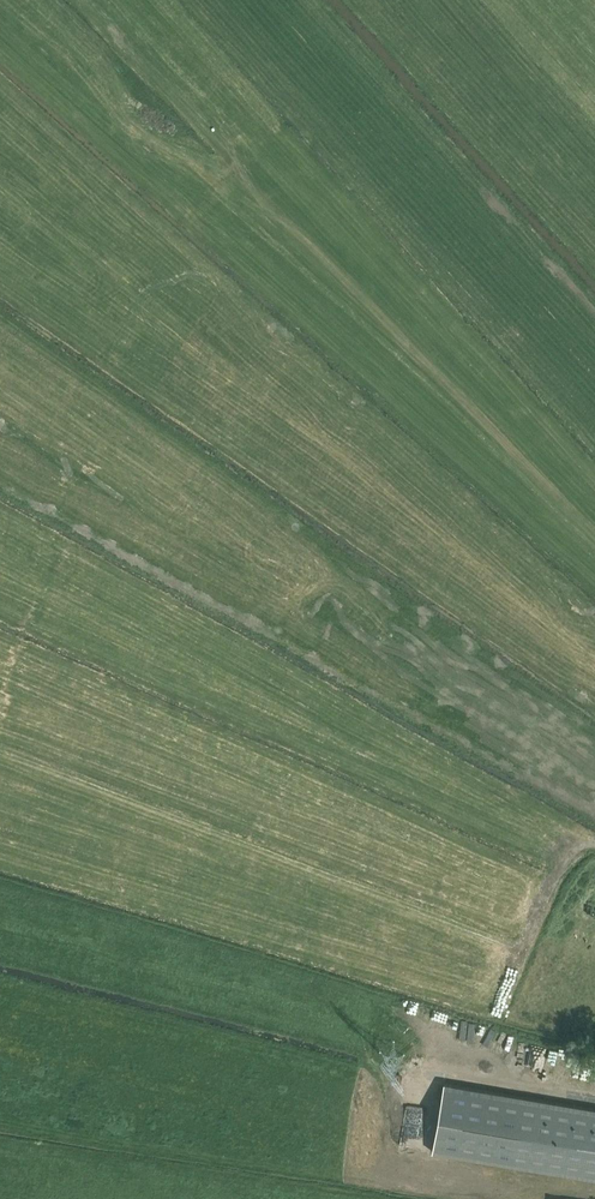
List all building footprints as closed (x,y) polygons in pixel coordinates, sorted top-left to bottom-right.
[(444,1082),(432,1151),(594,1178),(594,1108),(444,1082)] [(425,1152),(425,1136),(410,1136),(410,1151),(425,1152)]
